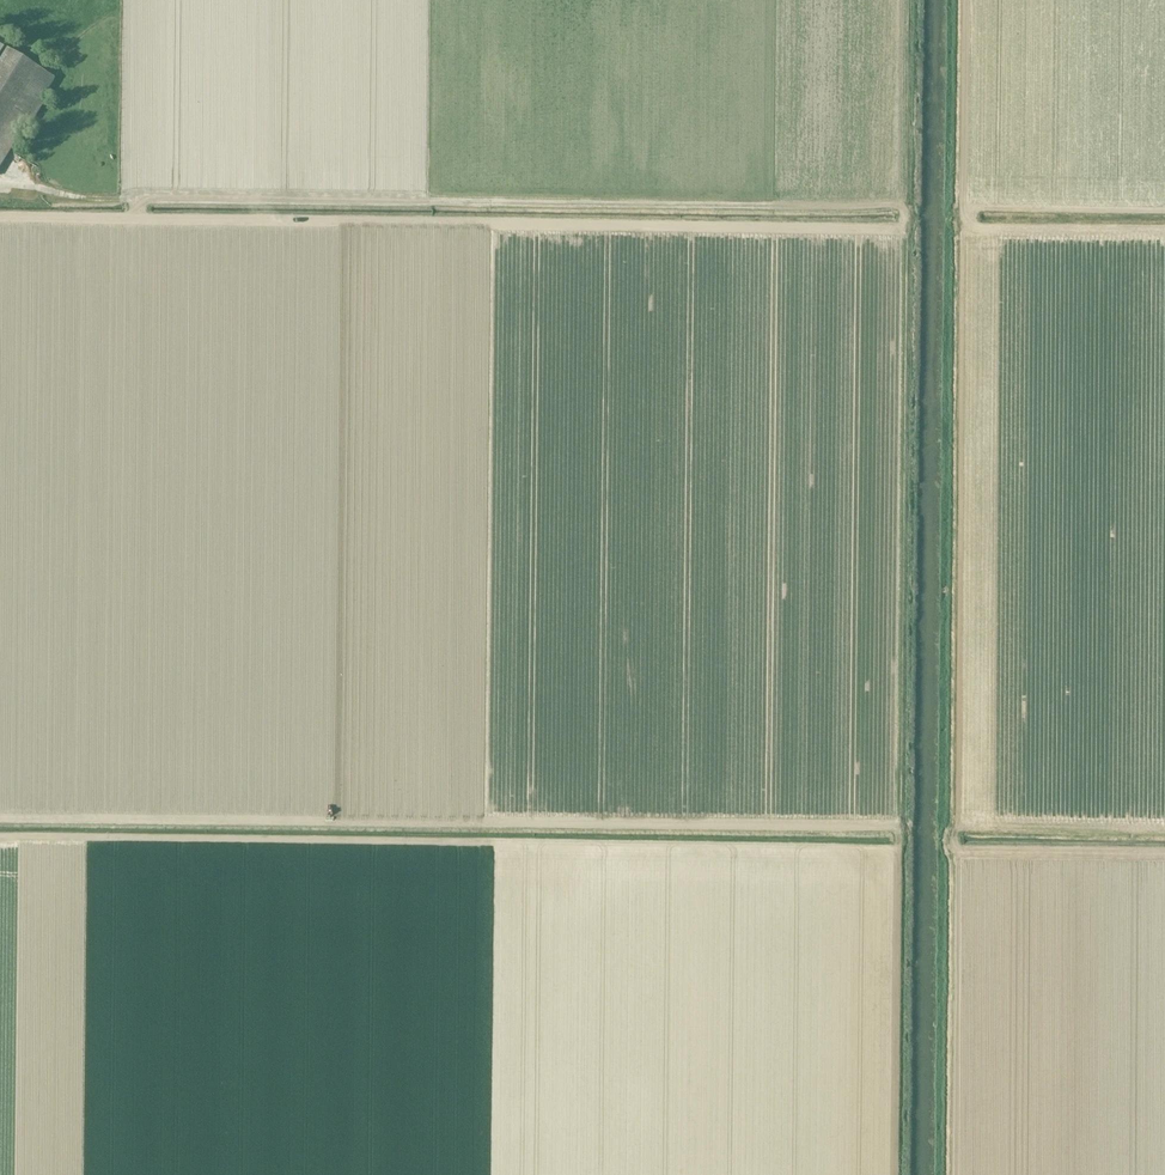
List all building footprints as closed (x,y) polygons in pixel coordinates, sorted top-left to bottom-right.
[(37,68),(7,50),(0,62),(0,163),(27,120),(32,123),(43,105),(40,103),(55,79),(37,68)]
